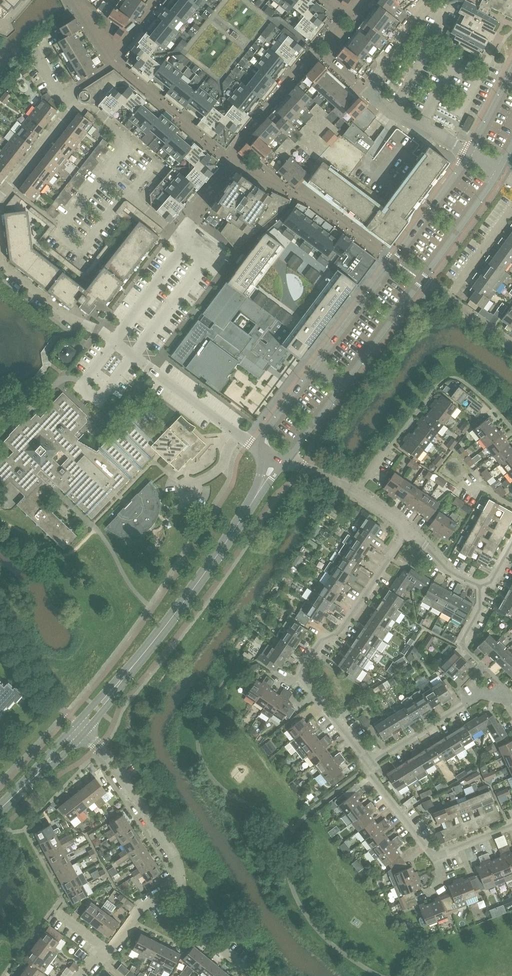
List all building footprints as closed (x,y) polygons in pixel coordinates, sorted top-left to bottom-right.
[(3,2),(1,5),(8,11),(12,6),(15,6),(18,3),(18,0),(2,0),(3,2)] [(93,4),(96,8),(102,0),(88,0),(93,4)] [(115,37),(116,39),(117,39),(118,39),(119,38),(126,30),(133,23),(148,0),(119,0),(114,8),(102,0),(96,8),(100,13),(120,27),(115,35),(114,36),(115,37)] [(127,56),(128,58),(128,60),(127,61),(225,139),(225,138),(227,137),(302,47),(282,31),(281,31),(272,32),(271,32),(222,94),(171,54),(214,0),(172,0),(127,56)] [(171,54),(222,94),(271,32),(272,32),(281,31),(282,31),(302,47),(306,41),(308,39),(259,0),(214,0),(171,54)] [(308,39),(327,15),(325,14),(325,12),(326,11),(312,0),(259,0),(308,39)] [(376,59),(389,41),(387,39),(400,23),(402,25),(409,15),(403,11),(415,0),(379,0),(336,56),(349,65),(347,67),(349,69),(355,74),(357,72),(362,76),(376,59)] [(457,45),(471,53),(468,58),(477,63),(482,53),(479,51),(480,49),(481,49),(482,49),(483,49),(484,48),(486,44),(489,46),(493,39),(497,32),(493,30),(498,21),(480,11),(477,9),(476,5),(466,0),(444,0),(448,4),(457,2),(462,5),(458,13),(461,14),(451,31),(448,30),(446,34),(456,39),(456,38),(456,36),(460,38),(457,45)] [(479,6),(490,11),(491,8),(499,11),(500,10),(502,11),(501,14),(511,19),(511,0),(482,0),(479,6)] [(87,76),(104,65),(75,18),(54,31),(60,41),(53,45),(76,83),(85,77),(85,78),(87,77),(87,76)] [(251,147),(260,155),(294,186),(295,185),(297,187),(304,180),(312,186),(364,225),(366,226),(368,229),(371,230),(389,245),(407,221),(406,220),(449,162),(444,158),(443,158),(431,149),(390,203),(384,199),(350,174),(366,153),(374,142),(364,133),(376,116),(366,107),(367,105),(318,61),(295,86),(295,87),(253,134),(247,142),(241,150),(240,150),(240,151),(240,152),(240,153),(240,154),(241,154),(241,155),(242,155),(243,155),(244,155),(245,154),(251,147)] [(98,107),(102,111),(102,110),(108,115),(108,116),(110,118),(112,115),(113,117),(116,119),(173,168),(149,195),(150,195),(151,205),(150,205),(170,222),(217,166),(216,165),(216,164),(217,162),(158,112),(159,111),(149,102),(148,103),(145,101),(147,99),(148,99),(114,69),(81,91),(80,91),(79,92),(79,93),(78,94),(78,95),(78,96),(78,97),(78,98),(78,99),(79,99),(79,100),(80,101),(81,102),(82,103),(83,103),(84,103),(99,104),(97,106),(98,107)] [(6,92),(3,96),(8,100),(11,96),(6,92)] [(35,107),(50,119),(57,110),(61,105),(51,98),(47,103),(42,99),(35,107)] [(29,116),(43,128),(50,119),(35,107),(29,116)] [(79,112),(72,121),(87,133),(94,124),(98,119),(88,111),(84,116),(79,112)] [(37,136),(43,128),(29,116),(22,125),(37,136)] [(469,116),(462,127),(465,129),(468,130),(470,126),(474,119),(469,116)] [(80,141),(87,133),(72,121),(65,130),(80,141)] [(22,125),(15,133),(30,145),(37,136),(22,125)] [(80,141),(65,130),(58,138),(73,150),(80,141)] [(23,153),(30,145),(15,133),(9,142),(23,153)] [(58,138),(52,147),(67,159),(73,150),(58,138)] [(9,142),(2,150),(16,162),(23,153),(9,142)] [(60,167),(67,159),(52,147),(45,155),(60,167)] [(93,151),(98,155),(101,151),(96,147),(93,151)] [(2,150),(0,152),(0,163),(10,170),(16,162),(2,150)] [(95,159),(98,155),(93,151),(90,155),(95,159)] [(45,155),(38,164),(53,176),(60,167),(45,155)] [(3,179),(10,170),(0,163),(0,176),(3,179)] [(47,184),(53,176),(38,164),(32,173),(47,184)] [(83,164),(80,168),(85,172),(88,168),(83,164)] [(81,176),(85,172),(80,168),(77,172),(81,176)] [(215,201),(211,208),(225,218),(217,229),(235,249),(288,203),(289,200),(270,191),(268,194),(236,172),(232,178),(231,178),(229,179),(229,178),(226,183),(227,184),(223,190),(221,190),(220,190),(214,199),(215,199),(215,201)] [(32,173),(25,181),(40,193),(47,184),(32,173)] [(33,201),(40,193),(25,181),(18,190),(33,201)] [(70,181),(66,185),(71,189),(75,185),(70,181)] [(68,193),(71,189),(66,185),(63,189),(68,193)] [(156,239),(159,236),(141,223),(87,292),(92,295),(88,300),(85,301),(80,297),(84,292),(30,249),(25,210),(15,212),(15,210),(14,209),(12,208),(17,202),(19,203),(22,199),(15,194),(5,207),(6,213),(4,213),(6,234),(8,234),(8,236),(7,238),(8,245),(10,247),(10,250),(8,250),(10,261),(19,268),(20,267),(22,268),(22,271),(28,275),(31,275),(32,276),(31,278),(42,286),(43,284),(45,286),(45,288),(51,293),(53,293),(55,294),(54,295),(64,304),(65,302),(67,304),(68,306),(71,309),(77,300),(82,303),(79,307),(89,315),(96,305),(94,303),(98,299),(105,305),(107,301),(107,299),(108,297),(110,298),(118,288),(117,287),(118,285),(120,285),(125,279),(125,276),(126,275),(127,276),(136,265),(134,264),(136,262),(138,262),(143,256),(142,253),(144,252),(145,253),(154,242),(152,241),(154,239),(156,239)] [(53,202),(58,206),(61,202),(56,198),(53,202)] [(164,229),(144,214),(127,200),(124,201),(115,213),(127,222),(131,217),(123,211),(125,208),(160,234),(164,229)] [(55,210),(58,206),(53,202),(50,207),(55,210)] [(300,359),(308,348),(309,349),(320,335),(338,310),(357,286),(377,259),(360,247),(334,228),(299,203),(293,208),(262,234),(235,271),(235,272),(227,282),(203,314),(204,315),(200,321),(198,320),(171,356),(183,365),(184,364),(187,366),(186,367),(198,376),(200,374),(208,380),(206,383),(219,392),(228,379),(226,378),(237,362),(259,379),(266,370),(264,369),(268,363),(275,368),(278,364),(280,366),(282,362),(281,362),(284,358),(285,359),(287,356),(285,354),(288,350),(300,359)] [(56,226),(51,223),(31,207),(28,210),(49,226),(38,241),(40,242),(39,243),(41,245),(43,241),(49,234),(56,226)] [(510,234),(506,240),(502,237),(500,240),(511,249),(511,236),(510,234)] [(510,261),(511,263),(511,249),(500,240),(498,243),(502,246),(497,252),(510,261)] [(106,244),(86,270),(91,273),(111,248),(106,244)] [(80,271),(50,247),(47,251),(77,275),(80,271)] [(489,255),(487,258),(504,270),(510,261),(497,252),(493,258),(489,255)] [(509,274),(504,270),(487,258),(485,261),(489,264),(484,270),(502,283),(509,274)] [(476,273),(474,275),(496,291),(502,283),(484,270),(480,275),(476,273)] [(472,286),(489,299),(490,300),(496,291),(474,275),(472,278),(476,281),(472,286)] [(489,299),(472,286),(470,290),(474,293),(469,299),(482,309),(489,299)] [(511,307),(501,320),(507,324),(505,328),(507,330),(511,324),(511,305),(511,307)] [(494,315),(490,321),(494,324),(498,318),(494,315)] [(60,356),(66,361),(70,361),(75,355),(74,351),(68,346),(64,346),(60,352),(60,356)] [(458,387),(451,397),(460,404),(465,397),(471,402),(466,409),(475,416),(483,406),(458,387)] [(63,392),(62,393),(50,405),(52,406),(40,418),(37,414),(31,420),(27,417),(3,442),(13,452),(8,457),(5,454),(0,460),(0,489),(2,490),(10,482),(25,496),(17,504),(26,513),(26,514),(26,516),(28,516),(36,523),(36,525),(38,525),(46,533),(46,535),(48,535),(56,543),(56,545),(59,545),(63,549),(77,536),(72,531),(72,529),(70,529),(68,528),(67,526),(66,525),(62,521),(62,519),(59,519),(52,511),(52,509),(49,509),(42,502),(51,492),(52,491),(52,490),(52,489),(52,488),(51,487),(54,485),(55,483),(59,488),(65,493),(65,495),(67,495),(75,503),(75,505),(77,505),(85,512),(85,515),(87,515),(92,519),(111,498),(114,496),(115,494),(118,492),(130,479),(132,479),(132,477),(140,469),(142,469),(142,467),(149,459),(151,459),(151,457),(156,451),(151,446),(158,438),(142,423),(132,414),(130,416),(128,416),(128,419),(120,426),(118,426),(118,429),(110,437),(108,437),(108,439),(101,447),(99,447),(99,449),(97,451),(88,445),(78,440),(79,439),(83,435),(83,434),(79,431),(81,428),(85,424),(86,423),(86,422),(86,421),(86,420),(86,419),(86,418),(85,418),(79,412),(71,404),(72,403),(69,400),(70,399),(63,392)] [(433,402),(450,416),(457,407),(442,395),(438,400),(436,398),(433,402)] [(443,424),(450,416),(433,402),(430,406),(432,408),(428,412),(443,424)] [(437,433),(443,424),(428,412),(425,417),(423,415),(420,419),(437,433)] [(158,438),(151,446),(156,451),(159,454),(162,457),(169,463),(171,464),(178,471),(182,467),(190,458),(192,460),(195,457),(201,450),(200,448),(203,445),(200,441),(201,440),(192,431),(195,428),(196,426),(187,421),(181,415),(177,419),(169,428),(168,428),(158,438)] [(472,430),(479,438),(494,427),(491,422),(493,420),(489,416),(472,430)] [(415,429),(430,441),(437,433),(420,419),(417,423),(419,425),(415,429)] [(479,438),(486,447),(503,433),(500,430),(498,431),(494,427),(479,438)] [(423,450),(430,441),(415,429),(411,434),(409,432),(406,436),(423,450)] [(503,433),(486,447),(493,455),(508,443),(504,439),(506,437),(503,433)] [(423,450),(406,436),(403,440),(405,442),(401,447),(416,458),(423,450)] [(500,464),(511,454),(511,448),(508,443),(493,455),(500,464)] [(507,472),(511,468),(511,454),(500,464),(507,472)] [(391,496),(403,479),(394,472),(383,488),(389,491),(387,494),(391,496)] [(403,479),(391,496),(395,499),(397,497),(402,500),(412,485),(403,479)] [(150,481),(113,520),(106,527),(106,528),(108,526),(114,532),(129,535),(131,535),(143,532),(143,531),(144,531),(155,519),(156,518),(159,506),(159,504),(155,489),(149,483),(150,482),(150,481)] [(412,485),(402,500),(407,504),(405,506),(409,508),(421,491),(412,485)] [(419,512),(430,497),(421,491),(409,508),(413,511),(415,509),(419,512)] [(430,497),(419,512),(424,516),(423,518),(427,521),(439,503),(430,497)] [(484,507),(479,504),(477,508),(482,511),(509,526),(511,521),(511,512),(489,499),(484,507)] [(354,524),(359,528),(360,526),(374,536),(381,526),(370,519),(372,515),(364,510),(361,514),(366,517),(364,521),(359,517),(357,521),(355,522),(354,524)] [(436,535),(448,518),(439,511),(428,527),(433,530),(432,532),(436,535)] [(479,517),(473,514),(471,518),(476,521),(504,536),(509,526),(482,511),(479,517)] [(448,518),(436,535),(440,538),(441,536),(447,540),(457,524),(448,518)] [(473,528),(467,525),(465,529),(471,532),(498,547),(504,536),(476,521),(473,528)] [(368,545),(374,536),(360,526),(359,528),(355,533),(351,530),(348,534),(353,537),(353,536),(356,537),(368,545)] [(462,535),(459,539),(465,542),(492,557),(498,547),(471,532),(467,538),(462,535)] [(345,543),(349,547),(363,556),(368,549),(373,552),(376,549),(371,545),(370,546),(368,545),(356,537),(353,536),(353,537),(348,534),(342,542),(345,543)] [(318,544),(309,538),(306,543),(315,549),(318,544)] [(487,567),(492,557),(465,542),(461,549),(456,546),(454,550),(459,553),(460,552),(470,558),(470,557),(474,550),(480,554),(477,560),(476,561),(487,567)] [(338,553),(343,556),(357,566),(363,556),(349,547),(345,543),(338,553)] [(352,573),(357,566),(343,556),(338,553),(331,562),(336,565),(351,575),(352,573)] [(352,573),(351,575),(336,565),(336,566),(330,575),(344,584),(345,583),(349,577),(354,581),(355,579),(356,577),(352,573)] [(411,569),(408,573),(411,590),(415,585),(426,592),(432,581),(419,573),(419,574),(411,569)] [(384,587),(402,600),(403,599),(400,596),(406,587),(411,590),(408,573),(404,570),(399,578),(397,577),(390,588),(385,585),(384,587)] [(347,590),(349,588),(350,586),(345,583),(344,584),(330,575),(324,584),(338,594),(339,592),(342,587),(347,590)] [(339,602),(341,600),(342,598),(344,596),(339,592),(338,594),(324,584),(319,581),(318,581),(312,590),(331,603),(332,602),(335,598),(339,602)] [(421,601),(431,607),(445,582),(443,581),(441,586),(432,581),(426,592),(424,596),(421,601)] [(441,612),(452,592),(445,588),(447,583),(445,582),(431,607),(441,612)] [(505,584),(503,586),(509,589),(505,595),(500,592),(499,594),(511,601),(511,588),(505,584)] [(396,608),(402,600),(384,587),(382,589),(387,592),(382,599),(396,608)] [(312,590),(312,591),(306,600),(325,613),(326,611),(328,608),(333,611),(334,609),(337,605),(332,602),(331,603),(312,590)] [(441,612),(451,618),(464,592),(462,591),(460,596),(452,592),(441,612)] [(464,592),(451,618),(461,623),(464,618),(472,603),(464,599),(467,593),(464,592)] [(499,594),(498,597),(503,599),(500,605),(495,602),(493,606),(498,609),(499,608),(511,615),(510,617),(511,618),(511,601),(499,594)] [(401,612),(396,608),(382,599),(378,606),(373,603),(371,604),(395,621),(401,612)] [(300,610),(297,615),(308,623),(311,618),(318,622),(323,615),(328,618),(331,615),(331,614),(326,611),(325,613),(306,600),(299,610),(300,610)] [(395,621),(371,604),(370,606),(375,610),(370,618),(384,627),(390,618),(395,621)] [(336,624),(338,622),(339,620),(331,614),(331,615),(328,618),(336,624)] [(304,628),(308,623),(297,615),(295,618),(290,615),(282,627),(287,630),(301,639),(302,638),(307,630),(304,628)] [(384,627),(370,618),(364,626),(359,622),(358,624),(382,641),(389,631),(384,627)] [(376,650),(382,641),(358,624),(357,626),(361,630),(357,637),(376,650)] [(287,630),(280,639),(294,649),(299,642),(304,645),(307,641),(302,638),(301,639),(287,630)] [(485,655),(497,642),(489,635),(477,647),(473,651),(476,655),(481,651),(485,655)] [(497,642),(485,655),(487,653),(495,661),(507,649),(501,643),(505,639),(502,635),(498,640),(499,641),(497,642)] [(347,640),(346,642),(370,659),(376,650),(357,637),(352,643),(347,640)] [(287,660),(292,663),(295,659),(290,656),(294,649),(280,639),(274,648),(274,649),(286,657),(288,658),(287,660)] [(364,668),(370,659),(346,642),(345,644),(349,647),(346,653),(341,650),(339,652),(364,668)] [(286,657),(274,649),(274,648),(272,647),(268,644),(263,653),(262,652),(257,659),(275,670),(278,665),(280,667),(280,666),(286,657)] [(503,669),(511,660),(511,653),(507,649),(495,661),(503,669)] [(454,650),(447,658),(462,673),(465,669),(464,667),(468,663),(454,650)] [(364,668),(339,652),(338,654),(343,657),(337,665),(349,673),(347,676),(354,682),(364,668)] [(462,673),(447,658),(439,666),(452,679),(457,675),(458,676),(462,673)] [(404,659),(392,667),(395,672),(407,664),(404,659)] [(511,676),(511,660),(503,669),(511,677),(511,676)] [(255,701),(270,679),(266,676),(261,683),(256,679),(250,688),(247,686),(242,693),(255,701)] [(274,681),(270,679),(255,701),(263,707),(274,692),(269,689),(274,681)] [(452,699),(450,696),(442,681),(433,686),(430,681),(428,683),(440,702),(442,705),(443,705),(442,704),(451,699),(452,699)] [(418,687),(421,691),(431,707),(440,702),(428,683),(427,684),(426,682),(418,687)] [(6,706),(8,707),(14,700),(16,702),(23,694),(15,687),(13,689),(7,683),(4,686),(0,683),(0,713),(6,706)] [(263,707),(272,713),(288,691),(284,688),(279,695),(274,692),(263,707)] [(295,709),(291,706),(292,704),(287,701),(292,693),(288,691),(272,713),(282,720),(284,717),(287,719),(289,718),(295,709)] [(432,710),(431,707),(421,691),(420,691),(419,691),(418,691),(417,691),(416,691),(415,691),(414,692),(413,693),(413,694),(413,695),(413,696),(411,697),(426,720),(428,719),(425,714),(432,710)] [(400,703),(403,708),(415,727),(417,726),(414,721),(421,717),(424,722),(426,720),(411,697),(410,697),(409,697),(408,697),(407,697),(406,697),(405,697),(404,698),(403,699),(402,700),(402,701),(402,702),(402,703),(400,703)] [(415,727),(403,708),(394,713),(403,728),(410,723),(413,728),(415,727)] [(394,713),(385,719),(397,738),(399,737),(396,732),(403,728),(394,713)] [(477,717),(464,725),(471,736),(481,729),(484,734),(488,718),(486,713),(478,718),(477,717)] [(306,723),(302,718),(299,714),(284,726),(294,738),(316,721),(313,718),(306,723)] [(507,735),(499,722),(497,723),(492,715),(488,718),(484,734),(489,731),(496,742),(507,735)] [(397,738),(385,719),(383,717),(373,723),(383,740),(392,735),(395,740),(397,738)] [(316,721),(294,738),(289,742),(296,750),(315,735),(312,731),(319,725),(316,721)] [(454,725),(452,726),(463,745),(473,739),(471,736),(464,725),(457,729),(454,725)] [(445,737),(456,754),(465,748),(463,745),(452,726),(450,727),(453,732),(445,737)] [(315,735),(296,750),(302,759),(307,755),(329,739),(326,735),(319,740),(315,735)] [(432,738),(444,757),(446,760),(456,754),(445,737),(437,741),(434,736),(432,738)] [(435,763),(444,757),(432,738),(430,739),(433,744),(426,749),(435,763)] [(307,755),(314,764),(329,752),(325,748),(332,742),(329,739),(307,755)] [(511,752),(511,740),(498,746),(503,756),(511,752)] [(415,748),(413,750),(428,774),(437,768),(435,763),(426,749),(418,753),(415,748)] [(418,780),(428,774),(413,750),(411,751),(414,756),(406,761),(417,779),(418,780)] [(314,764),(320,773),(342,756),(339,752),(332,757),(329,752),(314,764)] [(508,766),(511,764),(511,752),(503,756),(508,766)] [(345,760),(342,756),(320,773),(327,781),(329,780),(333,785),(345,776),(341,771),(342,770),(338,765),(345,760)] [(417,779),(406,761),(399,765),(396,760),(393,762),(408,785),(417,779)] [(397,791),(408,785),(393,762),(391,763),(394,768),(386,773),(397,791)] [(472,781),(481,776),(478,771),(472,774),(469,776),(472,781)] [(86,785),(102,805),(105,803),(100,796),(106,791),(96,778),(86,785)] [(86,785),(78,792),(88,806),(94,801),(99,807),(102,805),(86,785)] [(360,788),(348,797),(344,793),(336,799),(336,801),(345,814),(360,802),(357,797),(363,792),(360,788)] [(489,790),(480,794),(478,788),(474,790),(474,791),(476,796),(478,795),(490,824),(501,819),(493,800),(489,790)] [(490,824),(478,795),(476,796),(474,791),(465,795),(467,799),(478,828),(490,824)] [(78,792),(69,799),(84,819),(88,817),(82,810),(88,806),(78,792)] [(413,795),(402,803),(406,808),(417,800),(413,795)] [(455,797),(451,799),(454,805),(456,804),(467,833),(478,828),(467,799),(458,803),(456,800),(455,797)] [(84,819),(69,799),(59,806),(70,820),(76,815),(81,822),(84,819)] [(435,807),(432,799),(422,803),(425,811),(435,807)] [(345,814),(352,822),(373,805),(371,801),(364,807),(360,802),(345,814)] [(467,833),(456,804),(454,805),(444,808),(456,837),(467,833)] [(352,822),(358,830),(373,819),(370,814),(376,809),(373,805),(352,822)] [(456,837),(444,808),(433,813),(437,824),(438,823),(445,820),(448,827),(441,830),(440,831),(445,842),(456,837)] [(108,838),(130,824),(123,814),(109,824),(113,830),(106,835),(108,838)] [(358,830),(365,839),(387,822),(384,818),(377,824),(373,819),(358,830)] [(40,843),(56,835),(48,821),(35,828),(36,832),(35,833),(40,843)] [(66,821),(61,824),(64,829),(69,826),(66,821)] [(365,839),(371,848),(386,836),(383,831),(390,826),(387,822),(365,839)] [(130,824),(108,838),(111,841),(117,837),(122,843),(136,833),(130,824)] [(136,833),(122,843),(126,849),(119,854),(121,857),(143,843),(136,833)] [(40,843),(46,853),(74,838),(72,834),(59,841),(56,835),(40,843)] [(374,860),(378,856),(400,839),(397,835),(390,841),(386,836),(371,848),(367,851),(374,860)] [(74,838),(46,853),(48,858),(51,863),(66,855),(63,848),(70,844),(75,842),(74,838)] [(400,839),(378,856),(385,865),(388,863),(391,868),(403,859),(399,854),(400,854),(396,848),(403,843),(400,839)] [(344,842),(343,842),(339,846),(338,846),(341,850),(342,850),(347,845),(344,842)] [(149,852),(143,843),(121,857),(115,861),(118,865),(131,857),(131,858),(134,862),(149,852)] [(511,852),(508,844),(503,846),(511,868),(511,852)] [(503,846),(498,848),(502,856),(496,859),(505,881),(511,878),(511,868),(503,846)] [(155,862),(149,852),(134,862),(138,868),(131,873),(134,876),(155,862)] [(495,885),(505,881),(496,859),(491,861),(490,858),(487,852),(483,854),(495,885)] [(485,889),(495,885),(483,854),(478,856),(479,858),(482,865),(476,867),(483,884),(485,889)] [(51,863),(56,873),(71,865),(68,858),(66,855),(51,863)] [(391,868),(392,868),(388,870),(394,886),(418,876),(416,871),(414,872),(412,867),(409,867),(403,859),(391,868)] [(71,865),(56,873),(62,883),(83,872),(77,862),(71,865)] [(155,862),(134,876),(136,879),(143,875),(147,881),(161,872),(155,862)] [(83,872),(62,883),(67,893),(88,882),(83,872)] [(401,904),(415,898),(416,898),(413,892),(413,890),(420,887),(418,882),(420,881),(418,876),(394,886),(398,896),(399,898),(398,898),(401,904)] [(478,901),(476,895),(475,893),(481,891),(474,876),(469,878),(469,877),(463,880),(462,877),(458,879),(468,904),(468,905),(478,901)] [(457,908),(468,904),(458,879),(453,881),(454,883),(448,886),(451,893),(445,895),(453,912),(458,910),(457,908)] [(88,882),(67,893),(73,903),(94,892),(88,882)] [(440,898),(439,897),(434,899),(435,901),(430,903),(437,921),(448,917),(447,915),(453,912),(445,895),(440,898)] [(135,904),(124,896),(121,900),(124,902),(122,905),(130,911),(135,904)] [(417,904),(415,898),(401,904),(403,910),(417,904)] [(88,900),(85,904),(82,902),(76,911),(81,915),(90,922),(100,909),(88,900)] [(423,927),(437,921),(430,903),(425,906),(424,903),(419,905),(423,916),(419,918),(419,920),(421,926),(423,927)] [(90,922),(99,929),(110,915),(112,912),(103,905),(100,909),(90,922)] [(110,915),(99,929),(109,936),(119,922),(110,915)] [(59,941),(63,936),(49,925),(45,931),(38,940),(57,955),(61,950),(55,946),(59,941)] [(141,957),(151,938),(141,933),(133,949),(139,953),(138,955),(141,957)] [(152,959),(160,943),(151,938),(141,957),(145,959),(146,956),(152,959)] [(57,955),(38,940),(31,950),(50,964),(57,955)] [(161,967),(170,948),(160,943),(152,959),(149,965),(156,968),(155,970),(158,972),(161,967)] [(186,973),(202,953),(193,946),(182,960),(188,965),(183,970),(186,973)] [(88,954),(79,948),(74,954),(83,961),(88,954)] [(170,948),(161,967),(164,968),(165,966),(172,970),(180,953),(170,948)] [(50,964),(31,950),(24,959),(30,963),(44,972),(50,964)] [(202,953),(186,973),(189,975),(193,969),(199,974),(210,960),(202,953)] [(199,974),(201,975),(211,975),(219,967),(210,960),(199,974)] [(28,975),(42,975),(44,972),(30,963),(23,972),(28,975)] [(227,973),(219,967),(211,975),(225,975),(227,973)]
